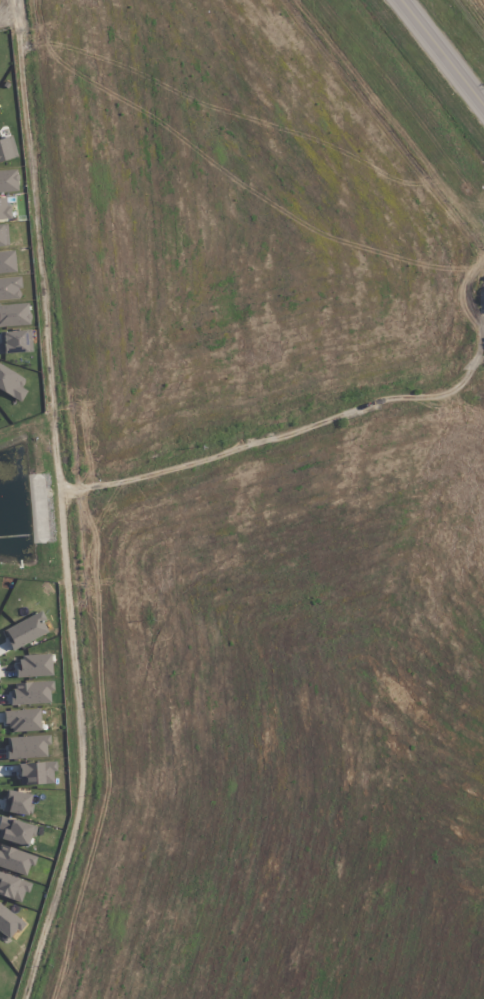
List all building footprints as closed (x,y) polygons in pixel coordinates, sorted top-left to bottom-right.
[(17,158),(12,137),(0,139),(0,161),(17,158)] [(17,192),(17,170),(0,171),(0,193),(17,192)] [(9,219),(7,197),(0,197),(0,220),(9,219)] [(15,273),(14,252),(0,252),(0,274),(15,273)] [(21,299),(20,277),(0,278),(0,300),(21,299)] [(28,304),(0,305),(0,326),(29,325),(28,304)] [(31,353),(30,331),(0,332),(0,353),(31,353)] [(21,402),(26,391),(20,388),(25,379),(0,366),(0,391),(21,402)] [(3,628),(11,649),(48,634),(43,622),(45,621),(42,613),(3,628)] [(51,655),(20,655),(20,664),(15,664),(15,677),(51,676),(51,655)] [(50,704),(49,691),(53,691),(53,682),(10,683),(11,705),(50,704)] [(40,731),(39,709),(3,710),(4,726),(11,726),(11,732),(40,731)] [(46,757),(46,745),(49,744),(49,735),(6,738),(7,759),(46,757)] [(18,764),(19,785),(54,783),(53,762),(18,764)] [(2,811),(31,816),(33,804),(29,803),(30,794),(5,790),(2,811)] [(34,826),(0,817),(0,839),(29,847),(34,826)] [(0,844),(0,867),(27,877),(34,856),(0,844)] [(0,873),(0,896),(20,902),(23,893),(27,894),(31,883),(0,873)] [(10,940),(23,923),(0,905),(0,932),(10,940)]
